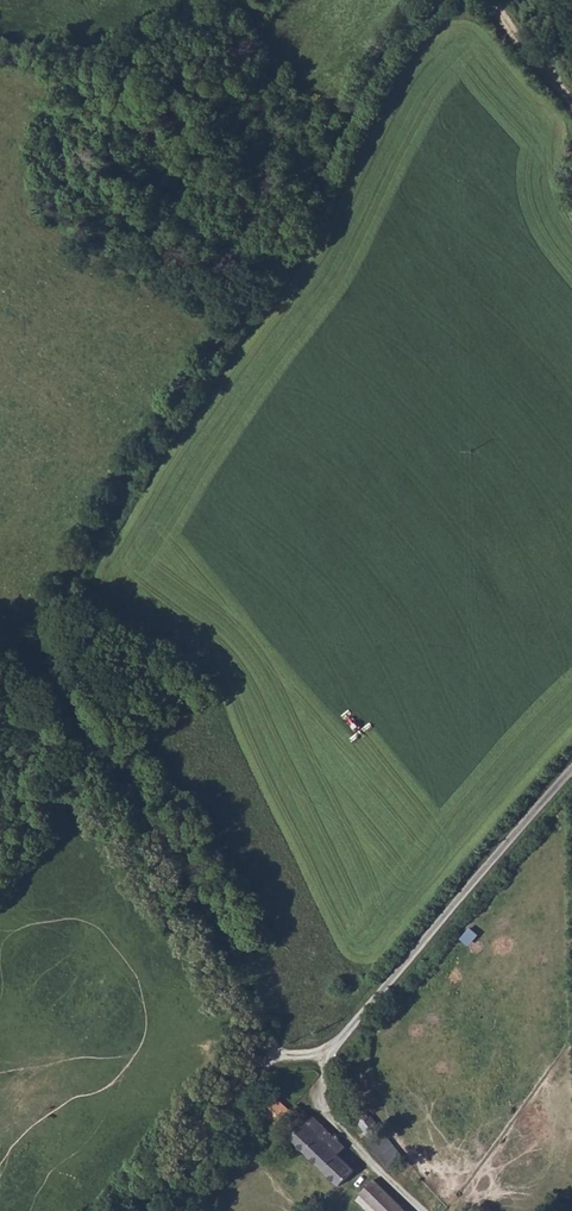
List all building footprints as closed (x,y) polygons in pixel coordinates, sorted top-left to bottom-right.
[(349,1077),(338,1088),(336,1090),(352,1106),(355,1104),(380,1132),(382,1129),(390,1123),(349,1077)] [(290,1083),(269,1106),(318,1154),(332,1142),(321,1131),(321,1113),(290,1083)] [(355,1104),(352,1106),(349,1110),(376,1136),(380,1132),(355,1104)] [(369,1197),(384,1210),(396,1210),(403,1204),(352,1153),(338,1166),(345,1172),(310,1210),(312,1210),(354,1210),(369,1197)] [(369,1197),(354,1210),(384,1210),(369,1197)] [(418,1210),(407,1200),(403,1204),(396,1210),(416,1210),(418,1210)]
